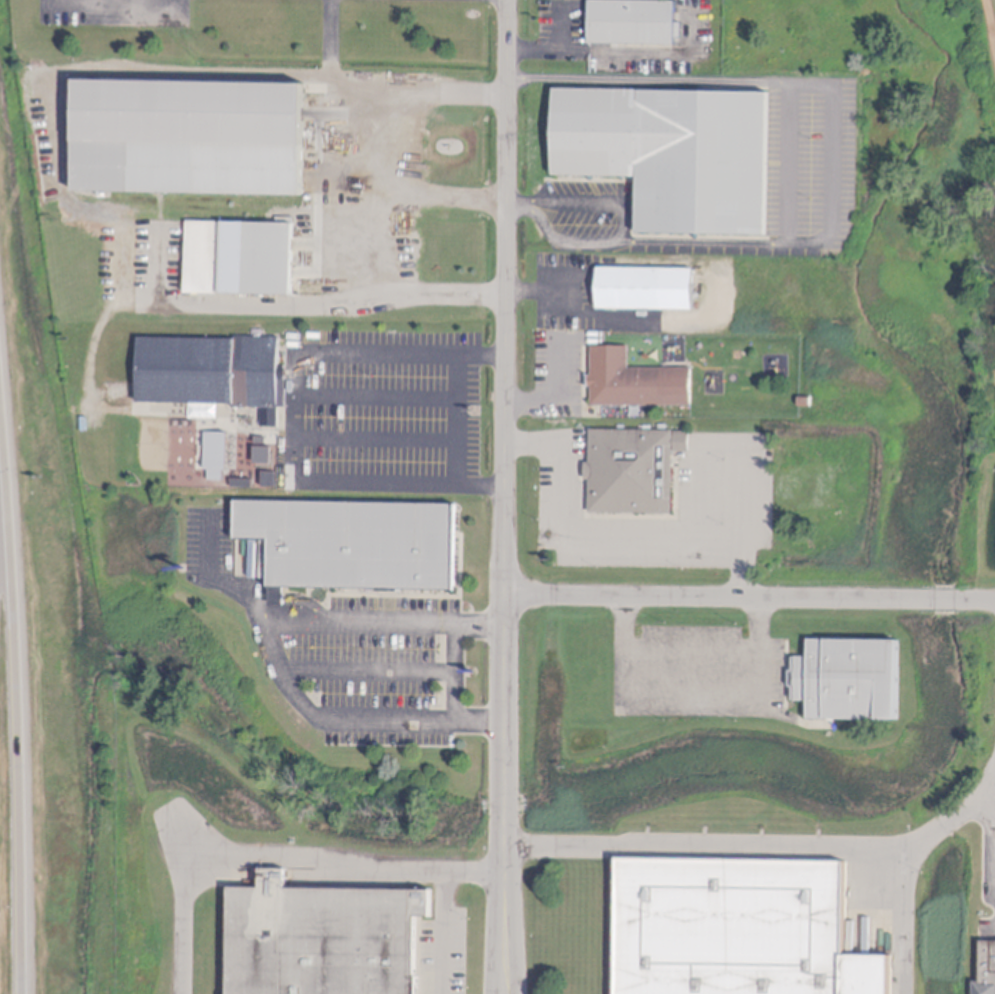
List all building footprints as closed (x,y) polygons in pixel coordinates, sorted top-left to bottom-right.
[(592,5),(678,6),(678,25),(683,25),(682,40),(678,40),(678,50),(592,48),(592,5)] [(77,83),(309,89),(306,198),(76,192),(77,83)] [(770,95),(768,238),(639,236),(640,177),(555,176),(556,89),(642,90),(642,93),(770,95)] [(188,225),(224,226),(224,229),(296,231),(295,305),(223,303),(223,300),(187,299),(188,225)] [(600,272),(696,274),(696,315),(599,313),(600,272)] [(141,343),(239,346),(239,341),(281,341),(281,378),(287,378),(287,410),(280,410),(280,431),(263,430),(263,411),(237,411),(237,410),(140,408),(141,343)] [(630,349),(630,371),(693,371),(693,408),(593,408),(593,389),(591,389),(591,378),(593,378),(593,349),(630,349)] [(800,399),(813,399),(812,409),(800,409),(800,399)] [(206,432),(230,432),(230,469),(226,469),(225,482),(210,482),(210,470),(206,470),(206,432)] [(593,434),(692,435),(691,456),(675,456),(674,519),(591,518),(592,485),(587,485),(587,468),(593,468),(593,434)] [(238,508),(457,512),(456,599),(271,595),(272,547),(238,546),(238,508)] [(827,649),(900,650),(899,734),(880,734),(880,730),(826,729),(826,727),(809,726),(810,706),(796,706),(796,661),(810,661),(810,646),(828,646),(827,649)] [(892,956),(892,993),(618,993),(620,859),(847,862),(845,955),(892,956)] [(420,977),(420,993),(229,993),(230,888),(261,888),(261,876),(288,876),(288,888),(432,889),(432,917),(418,917),(417,977),(420,977)] [(983,941),(994,941),(994,993),(975,993),(975,982),(982,982),(983,941)]
